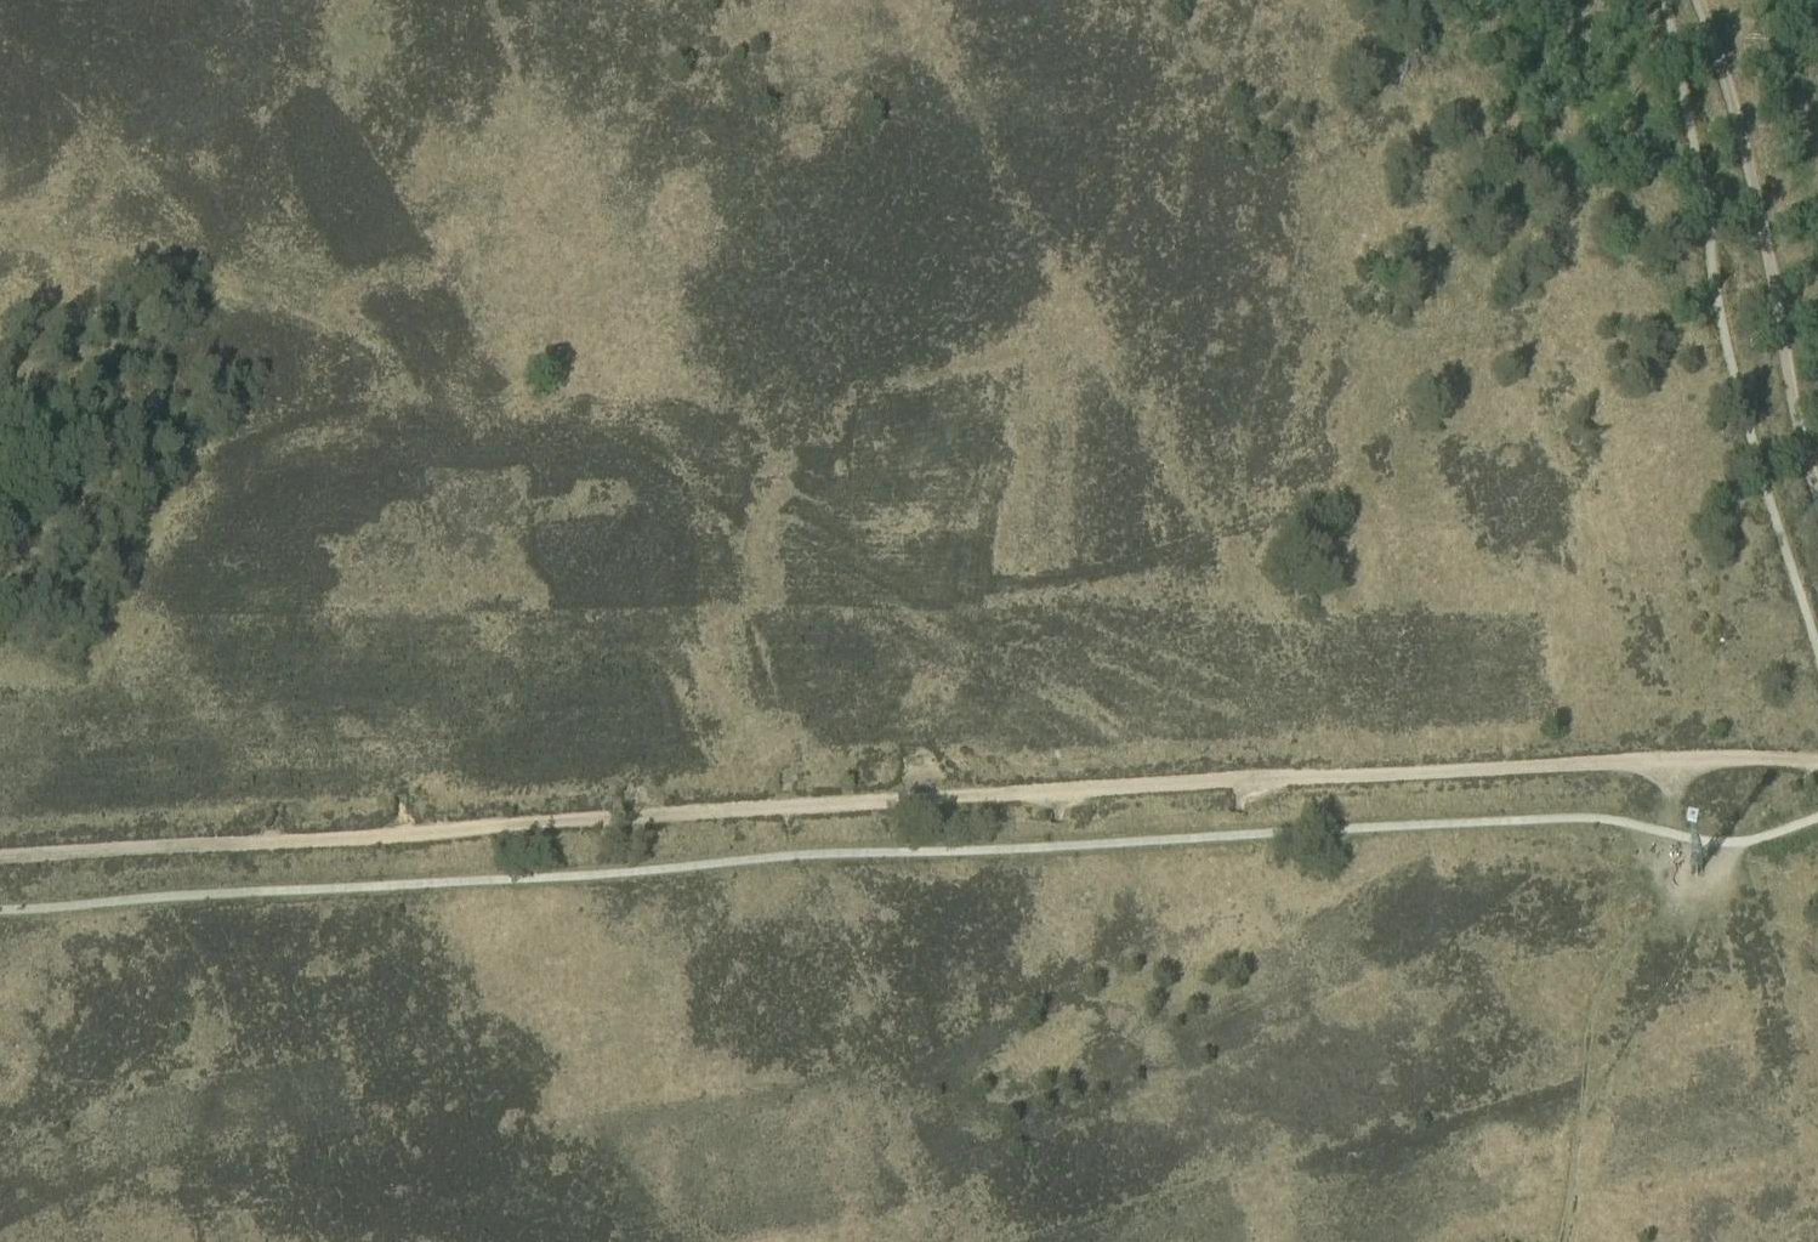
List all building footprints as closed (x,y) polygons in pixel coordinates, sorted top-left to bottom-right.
[(1693,864),(1691,874),(1701,876),(1703,866),(1693,864)]
